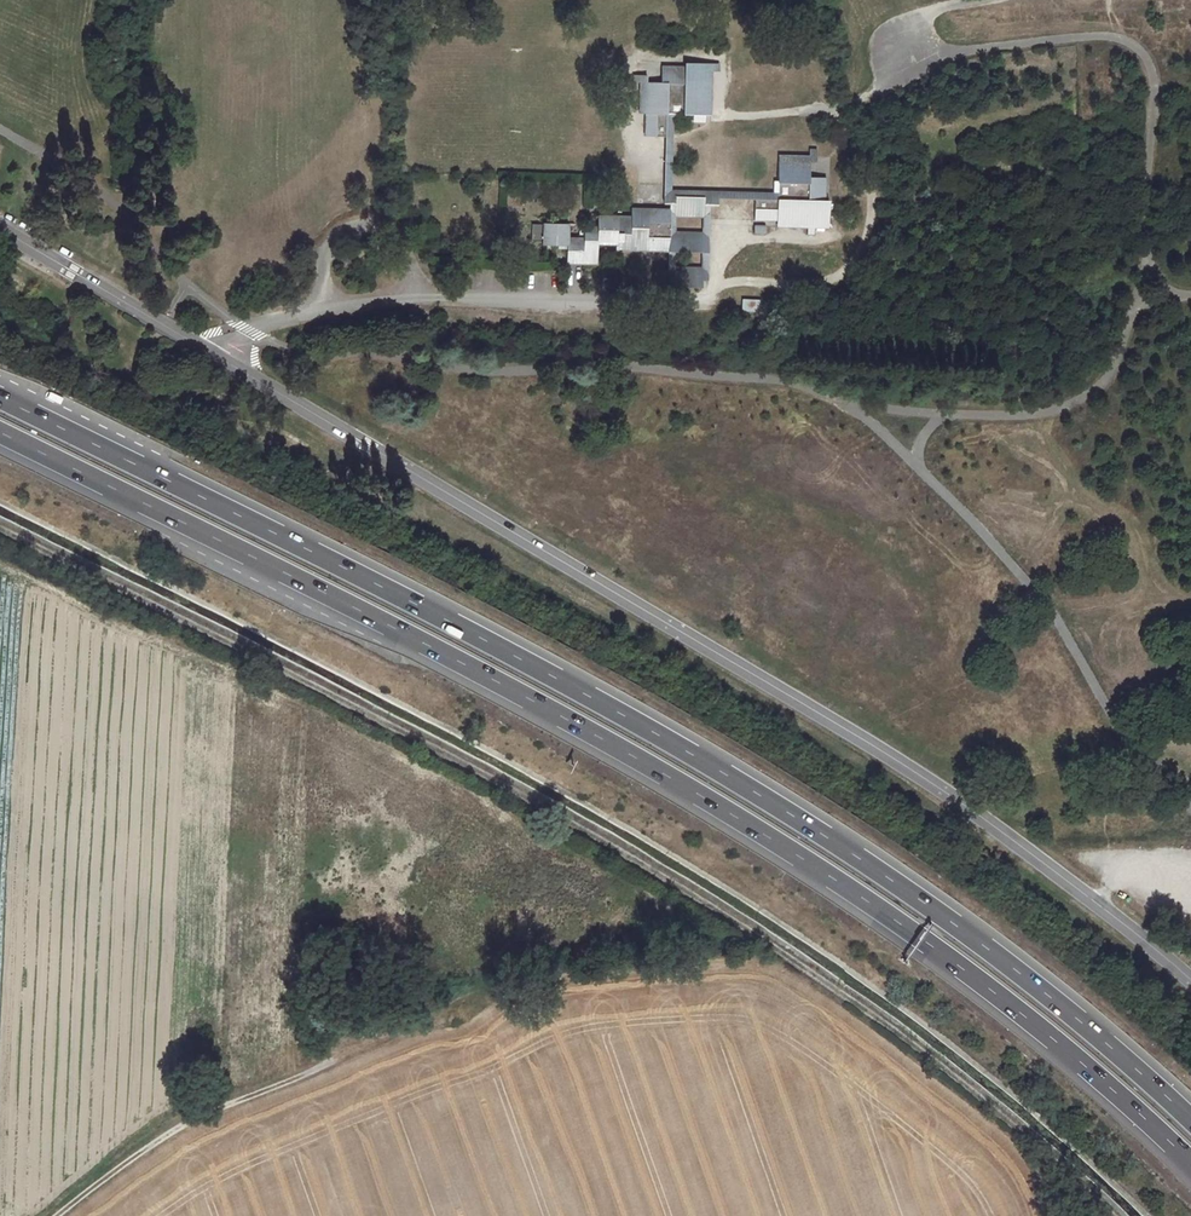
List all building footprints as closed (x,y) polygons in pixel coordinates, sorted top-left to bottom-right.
[(683,82),(704,83),(710,83),(710,70),(710,62),(683,62),(683,65),(683,82)] [(659,82),(644,82),(643,113),(643,136),(665,136),(671,136),(671,117),(683,117),(683,121),(703,122),(704,83),(683,82),(683,65),(659,65),(659,82)] [(673,195),(702,195),(702,215),(701,230),(701,251),(701,266),(700,279),(706,279),(707,204),(717,204),(717,197),(753,198),(753,191),(670,188),(671,136),(665,136),(663,201),(668,201),(673,202),(673,195)] [(753,198),(753,219),(776,220),(807,220),(808,199),(824,199),(825,176),(808,176),(808,160),(777,160),(776,180),(772,179),(772,191),(753,191),(753,198)] [(541,244),(565,244),(565,259),(581,260),(581,263),(595,264),(596,243),(615,244),(615,240),(628,241),(628,250),(667,251),(666,278),(672,278),(671,285),(700,286),(700,279),(701,266),(673,265),(673,250),(701,251),(701,230),(673,230),(674,215),(702,215),(702,195),(673,195),(673,202),(668,201),(668,207),(629,206),(629,214),(595,214),(595,225),(582,225),(582,237),(566,236),(566,223),(541,222),(541,223),(541,239),(541,244)] [(824,199),(808,199),(807,220),(776,220),(776,226),(827,227),(828,199),(824,199)] [(530,223),(530,239),(541,239),(541,223),(530,223)] [(753,225),(753,234),(766,234),(766,225),(753,225)] [(615,240),(615,244),(615,250),(628,250),(628,241),(615,240)] [(760,312),(760,299),(742,299),(742,311),(760,312)] [(1086,1080),(1091,1075),(1063,1049),(1057,1055),(1086,1080)]
